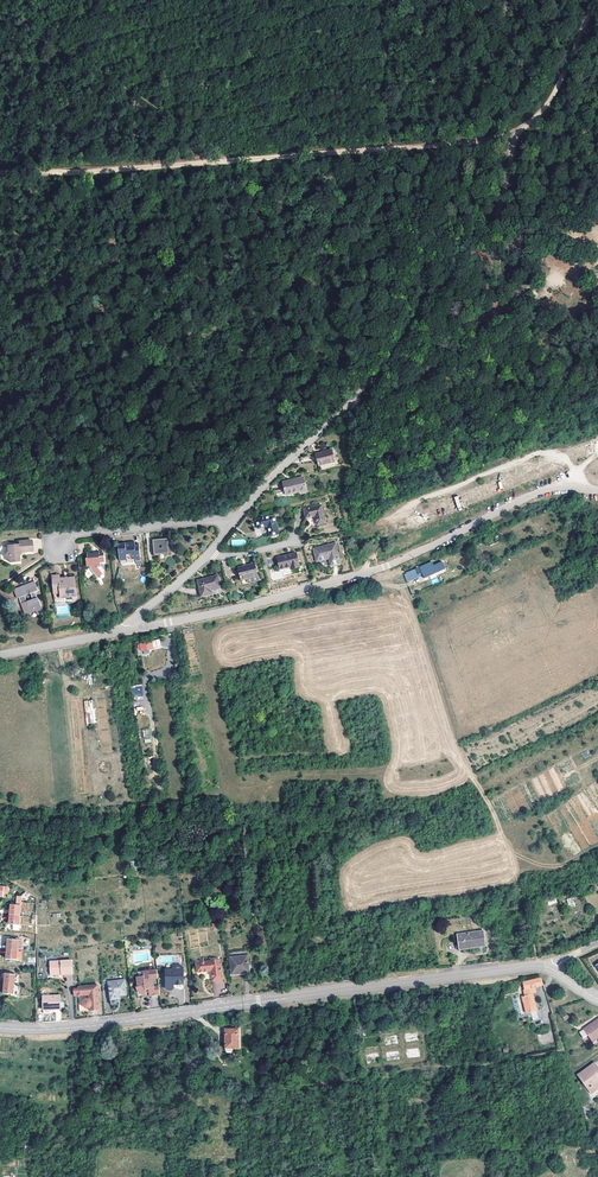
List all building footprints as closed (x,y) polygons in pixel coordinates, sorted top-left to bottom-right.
[(333,450),(317,453),(320,466),(336,462),(333,450)] [(304,477),(284,482),(286,494),(301,490),(301,493),(307,491),(304,477)] [(322,505),(304,509),(306,518),(315,516),(317,525),(326,523),(322,505)] [(274,514),(255,518),(257,527),(267,524),(270,535),(278,533),(274,514)] [(231,539),(232,546),(245,545),(244,535),(235,535),(236,539),(231,539)] [(167,541),(152,543),(153,557),(159,557),(160,560),(163,560),(162,557),(163,557),(164,558),(170,557),(169,549),(167,550),(167,541)] [(19,546),(6,547),(7,554),(3,557),(7,561),(7,563),(18,563),(17,557),(20,554),(32,553),(31,542),(19,543),(19,546)] [(335,543),(313,548),(316,561),(328,558),(330,566),(340,563),(335,543)] [(133,544),(117,545),(118,562),(134,561),(135,566),(139,566),(138,545),(133,546),(133,544)] [(295,553),(276,557),(278,568),(289,565),(290,569),(298,567),(295,553)] [(104,564),(103,555),(87,557),(87,561),(85,561),(86,568),(90,568),(90,569),(88,570),(95,580),(101,576),(97,569),(100,569),(99,565),(104,564)] [(254,563),(238,567),(241,579),(257,575),(254,563)] [(434,568),(432,564),(420,570),(419,570),(422,575),(424,581),(441,574),(438,566),(434,568)] [(497,567),(490,570),(492,575),(499,572),(497,567)] [(403,577),(405,582),(413,579),(414,583),(421,580),(419,576),(422,575),(419,570),(403,577)] [(308,581),(306,572),(297,574),(299,583),(308,581)] [(216,575),(197,580),(200,596),(210,593),(209,589),(219,587),(216,575)] [(66,580),(67,578),(59,578),(53,577),(54,595),(59,595),(60,599),(70,599),(69,594),(75,593),(73,579),(66,580)] [(36,591),(33,582),(26,585),(12,590),(15,599),(17,598),(23,614),(34,611),(40,608),(37,598),(36,599),(33,592),(36,591)] [(168,641),(157,643),(158,649),(169,647),(168,641)] [(142,696),(142,685),(131,686),(131,697),(142,696)] [(94,700),(84,700),(86,724),(95,724),(94,700)] [(11,905),(10,915),(20,916),(21,897),(17,897),(16,903),(12,903),(12,905),(11,905)] [(20,925),(20,916),(10,915),(10,925),(14,925),(13,931),(19,931),(20,925)] [(454,936),(455,951),(480,947),(478,933),(454,936)] [(22,949),(22,940),(20,940),(20,938),(12,937),(12,939),(8,939),(7,949),(17,950),(17,949),(22,949)] [(21,951),(17,950),(7,949),(6,959),(17,960),(17,955),(21,955),(21,951)] [(248,975),(247,958),(230,958),(230,976),(248,975)] [(71,974),(70,960),(49,962),(50,974),(60,973),(61,975),(71,974)] [(203,962),(195,963),(196,973),(211,971),(212,982),(222,980),(219,960),(210,961),(210,964),(204,965),(203,962)] [(172,969),(172,970),(165,971),(165,977),(163,979),(163,983),(166,985),(166,990),(167,991),(171,991),(172,989),(172,985),(183,985),(182,969),(179,966),(175,966),(172,969)] [(144,977),(137,977),(138,988),(137,988),(138,997),(146,997),(146,993),(146,991),(149,991),(149,992),(149,996),(159,995),(157,971),(143,972),(144,977)] [(14,985),(15,975),(5,974),(4,984),(14,985)] [(533,989),(541,986),(538,977),(537,977),(537,980),(521,984),(523,992),(522,992),(523,997),(520,998),(524,1015),(530,1013),(536,1012),(532,995),(533,994),(534,993),(534,992),(534,991),(534,990),(534,989),(533,989)] [(126,995),(124,980),(109,981),(110,1000),(117,999),(117,996),(120,996),(126,995)] [(14,994),(14,985),(4,984),(3,993),(14,994)] [(97,984),(78,985),(78,988),(73,988),(73,995),(78,995),(88,994),(89,997),(85,998),(82,1001),(82,1005),(86,1007),(89,1007),(90,1010),(99,1009),(97,984)] [(88,994),(78,995),(79,1011),(90,1010),(89,1007),(86,1007),(82,1005),(82,1001),(85,998),(89,997),(88,994)] [(60,996),(42,997),(43,1011),(61,1009),(60,996)] [(539,1011),(536,1012),(530,1013),(532,1022),(541,1020),(539,1011)] [(578,1033),(582,1038),(584,1038),(589,1035),(591,1039),(597,1039),(597,1038),(597,1018),(578,1033)] [(237,1031),(224,1031),(224,1049),(237,1049),(237,1031)] [(596,1090),(597,1089),(597,1065),(596,1062),(578,1075),(584,1083),(585,1082),(590,1088),(593,1086),(596,1090)]
